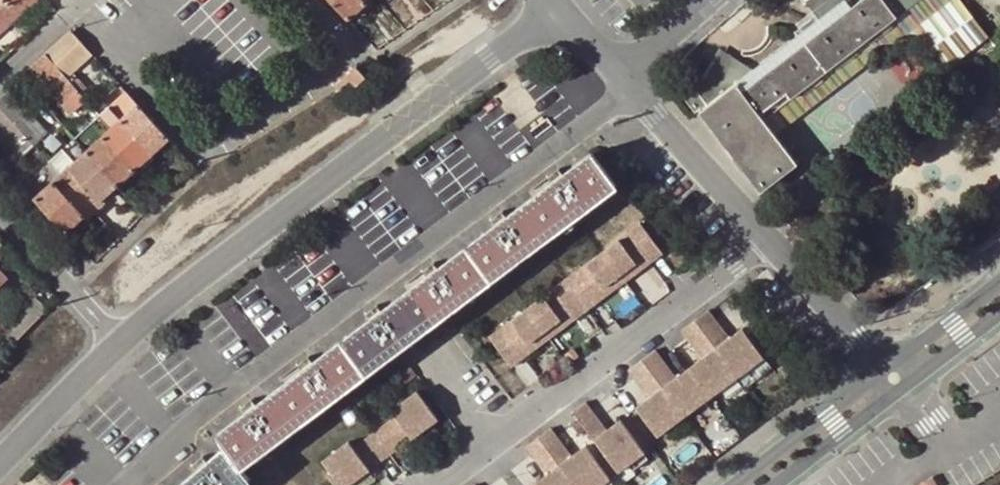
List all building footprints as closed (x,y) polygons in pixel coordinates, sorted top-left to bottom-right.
[(0,9),(0,31),(33,0),(9,0),(0,9)] [(9,0),(0,0),(0,9),(9,0)] [(347,19),(365,3),(362,0),(330,0),(347,19)] [(806,0),(821,18),(753,69),(737,59),(727,73),(729,75),(717,85),(705,74),(692,84),(690,81),(679,89),(697,113),(700,111),(733,155),(765,197),(768,195),(763,189),(801,161),(799,158),(795,161),(763,120),(919,0),(807,0),(806,0)] [(55,67),(81,44),(70,32),(44,55),(55,67)] [(727,73),(737,59),(720,47),(705,74),(717,85),(729,75),(727,73)] [(78,107),(85,100),(70,83),(55,67),(44,55),(30,68),(62,104),(69,97),(78,107)] [(360,79),(370,68),(360,58),(356,61),(349,68),(356,74),(360,79)] [(70,83),(85,100),(92,94),(77,77),(70,83)] [(141,164),(168,140),(124,91),(98,115),(141,164)] [(0,103),(0,107),(35,147),(47,136),(10,94),(0,103)] [(0,107),(0,131),(24,157),(35,147),(0,107)] [(85,153),(116,187),(141,164),(98,115),(72,138),(85,153)] [(61,176),(93,213),(102,206),(99,202),(116,187),(85,153),(75,163),(62,148),(47,161),(61,176)] [(615,184),(591,153),(215,435),(224,447),(179,484),(242,484),(249,479),(240,466),(615,184)] [(35,199),(65,232),(82,217),(85,220),(93,213),(61,176),(35,199)] [(636,217),(624,226),(630,234),(642,224),(636,217)] [(549,284),(498,324),(504,332),(492,342),(509,363),(521,354),(514,346),(566,306),(572,314),(595,295),(590,288),(641,248),(647,255),(659,246),(642,224),(630,234),(624,226),(573,266),(579,274),(555,292),(549,284)] [(590,288),(595,295),(647,255),(641,248),(590,288)] [(573,266),(549,284),(555,292),(579,274),(573,266)] [(654,349),(649,344),(625,362),(630,369),(641,383),(646,380),(651,386),(647,390),(635,399),(656,427),(757,349),(735,321),(722,331),(717,335),(712,328),(717,324),(706,310),(701,303),(675,323),(681,329),(693,344),(697,340),(702,347),(698,350),(670,371),(666,375),(661,368),(665,365),(654,349)] [(514,346),(521,354),(572,314),(566,306),(514,346)] [(486,333),(492,342),(504,332),(498,324),(486,333)] [(717,324),(712,328),(717,335),(722,331),(717,324)] [(702,347),(697,340),(693,344),(698,350),(702,347)] [(665,365),(661,368),(666,375),(670,371),(665,365)] [(651,386),(646,380),(641,383),(647,390),(651,386)] [(419,390),(395,408),(400,415),(411,430),(416,436),(440,418),(419,390)] [(568,406),(588,432),(601,421),(581,396),(568,406)] [(601,421),(588,432),(593,438),(620,417),(617,413),(603,424),(601,421)] [(386,415),(362,433),(367,440),(378,455),(383,461),(407,443),(402,436),(391,421),(386,415)] [(400,415),(391,421),(402,436),(411,430),(400,415)] [(642,445),(620,417),(593,438),(615,466),(625,458),(641,446),(642,445)] [(548,422),(524,441),(544,466),(568,447),(548,422)] [(546,468),(531,479),(535,484),(587,443),(584,439),(570,450),(568,447),(544,466),(546,468)] [(367,440),(358,447),(370,462),(378,455),(367,440)] [(327,460),(347,484),(352,484),(374,468),(370,462),(358,447),(353,441),(327,460)] [(587,443),(535,484),(536,484),(591,484),(592,484),(608,472),(608,471),(587,443)] [(645,452),(641,446),(625,458),(630,464),(645,452)] [(608,472),(592,484),(593,484),(603,484),(612,478),(608,472)] [(931,475),(914,484),(937,484),(931,475)]
